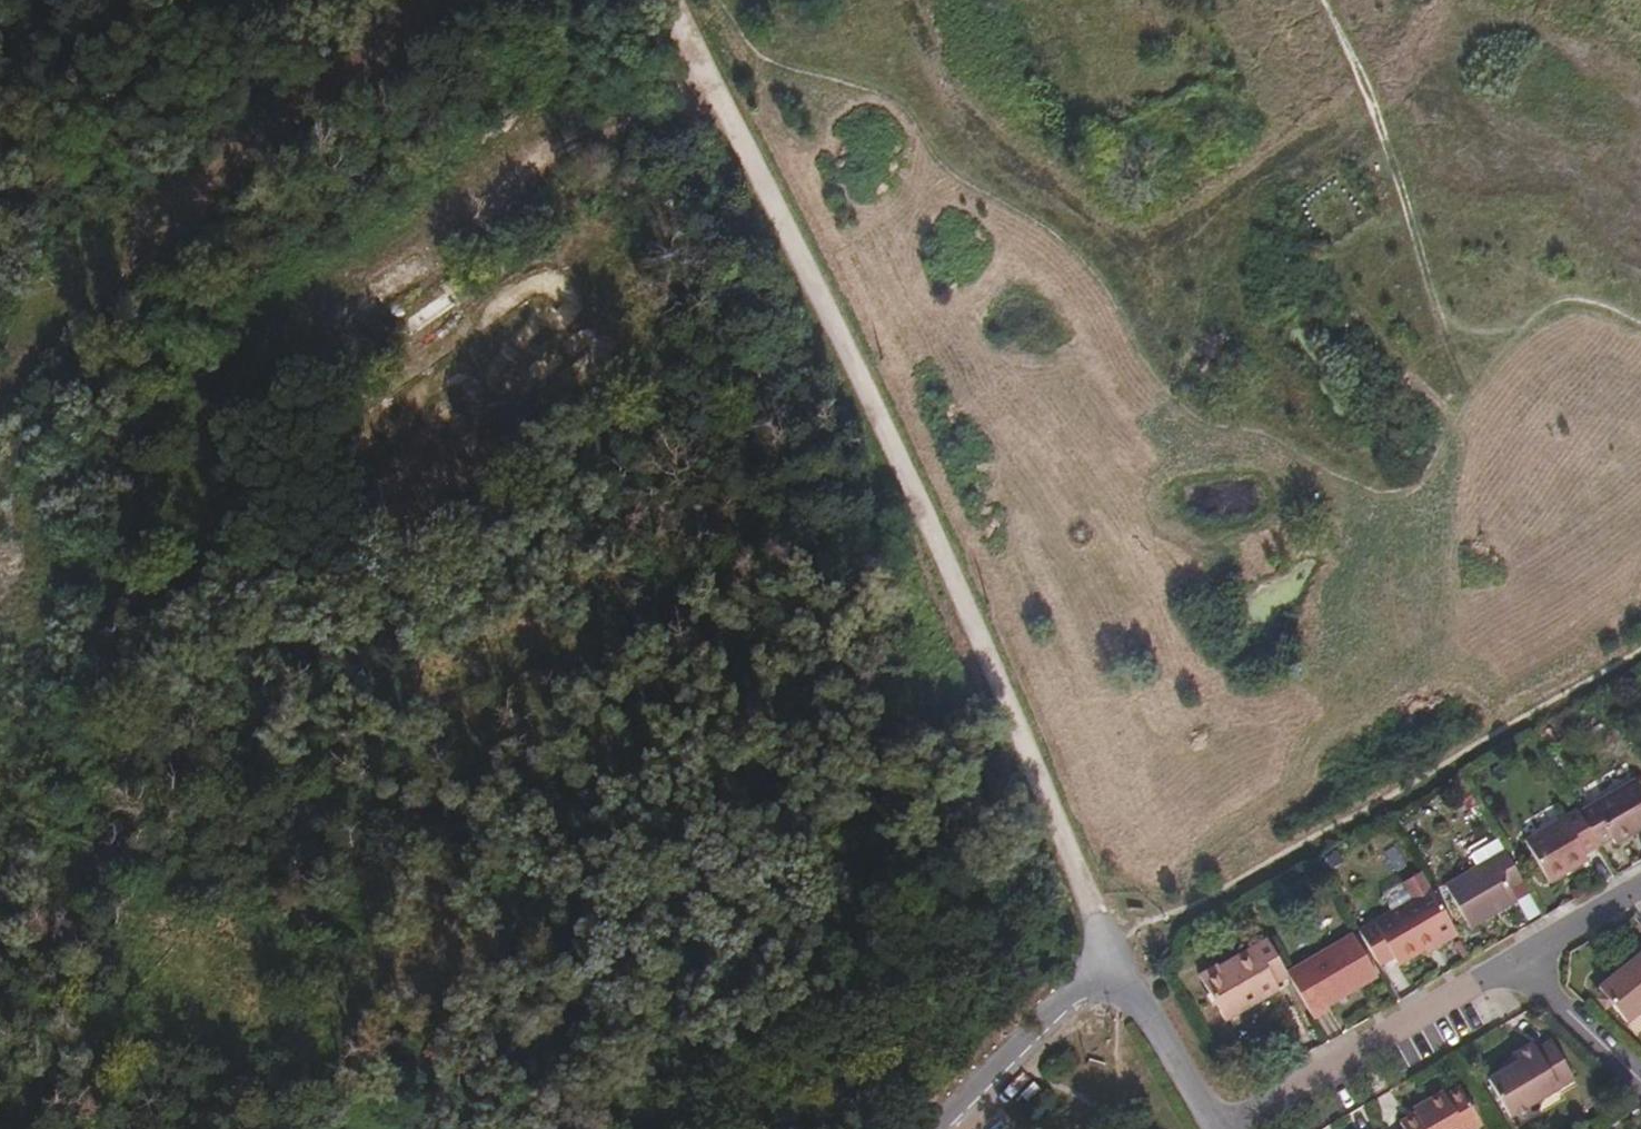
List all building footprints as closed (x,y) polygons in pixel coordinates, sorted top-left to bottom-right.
[(1238,214),(1228,195),(1221,198),(1231,218),(1238,214)] [(403,314),(412,332),(454,311),(445,293),(403,314)] [(503,376),(512,396),(521,391),(531,414),(587,389),(568,347),(503,376)] [(1577,811),(1596,844),(1608,837),(1612,842),(1640,825),(1640,793),(1632,778),(1577,811)] [(1577,811),(1576,810),(1525,841),(1549,882),(1575,866),(1571,860),(1583,854),(1597,846),(1596,844),(1577,811)] [(1521,877),(1504,849),(1445,884),(1469,926),(1517,898),(1509,884),(1521,877)] [(1571,860),(1575,866),(1587,860),(1583,854),(1571,860)] [(1430,888),(1359,929),(1379,963),(1391,955),(1397,962),(1455,929),(1430,888)] [(1287,971),(1289,974),(1314,1016),(1329,1007),(1328,1003),(1378,974),(1353,933),(1287,971)] [(1287,971),(1267,937),(1219,966),(1217,965),(1199,976),(1226,1019),(1280,987),(1276,980),(1289,974),(1287,971)] [(1637,950),(1640,955),(1598,987),(1626,1022),(1640,1010),(1640,947),(1637,950)] [(1576,1079),(1553,1041),(1538,1050),(1535,1046),(1517,1057),(1519,1063),(1490,1081),(1511,1117),(1576,1079)] [(1417,1114),(1402,1123),(1406,1128),(1474,1128),(1482,1124),(1463,1091),(1449,1099),(1444,1092),(1426,1103),(1429,1108),(1417,1114)] [(1414,1109),(1417,1114),(1429,1108),(1426,1103),(1414,1109)]
